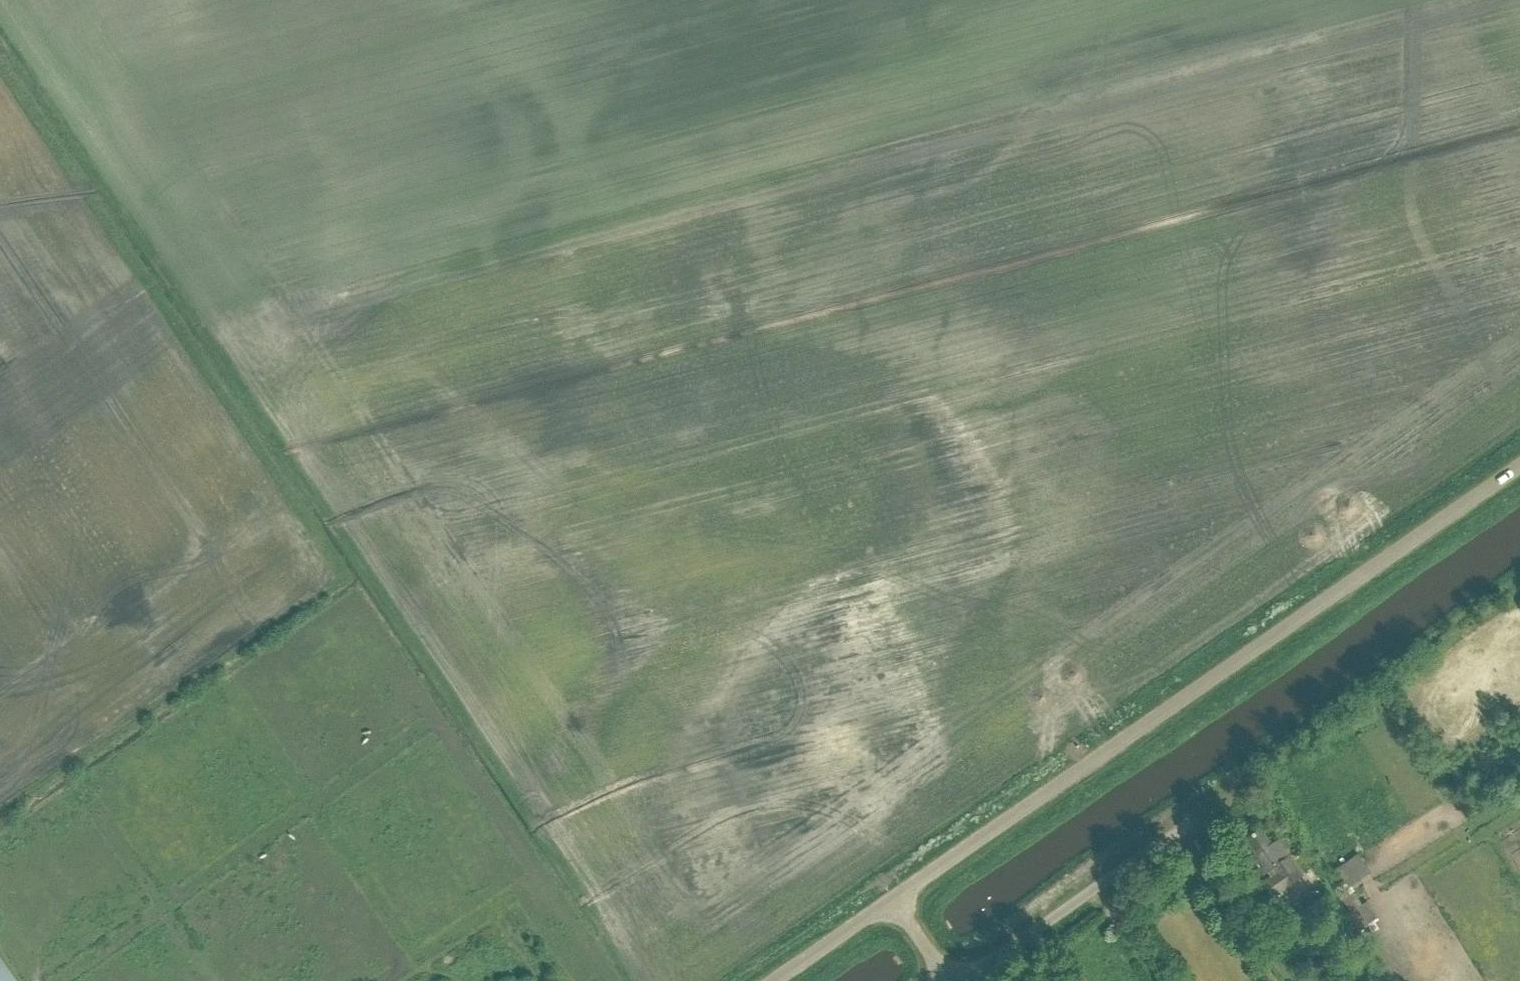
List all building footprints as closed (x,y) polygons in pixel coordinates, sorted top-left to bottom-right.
[(1271,845),(1261,830),(1243,842),(1264,872),(1268,870),(1271,875),(1263,880),(1273,895),(1302,876),(1278,841),(1271,845)] [(0,961),(0,980),(14,980),(0,961)]
